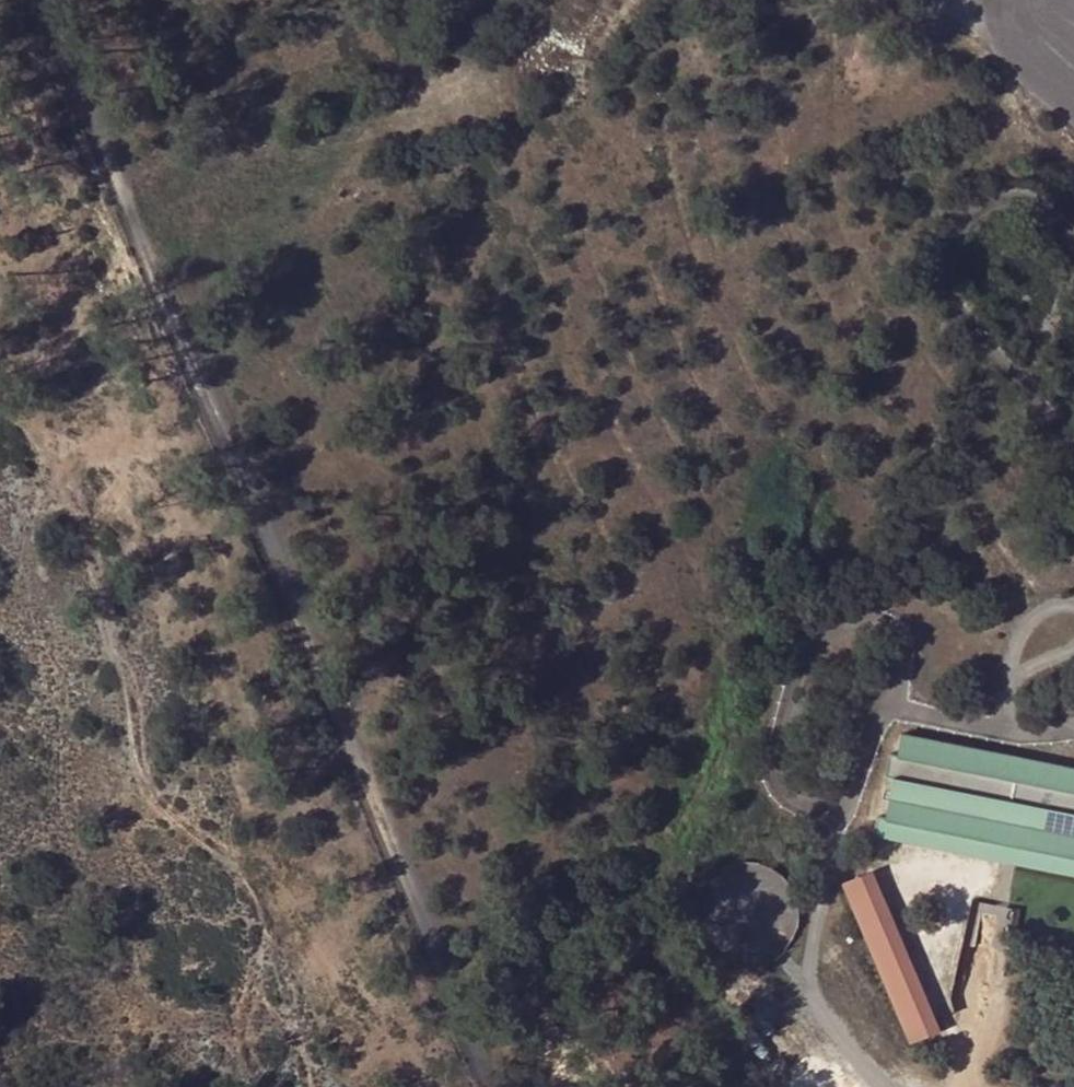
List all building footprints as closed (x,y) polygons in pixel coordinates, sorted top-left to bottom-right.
[(902,733),(898,756),(894,775),(886,818),(1073,855),(1073,767),(902,733)] [(894,775),(898,756),(888,754),(884,774),(894,775)] [(886,818),(877,817),(873,835),(1073,873),(1073,855),(886,818)] [(911,1041),(944,1027),(877,865),(844,878),(911,1041)]
